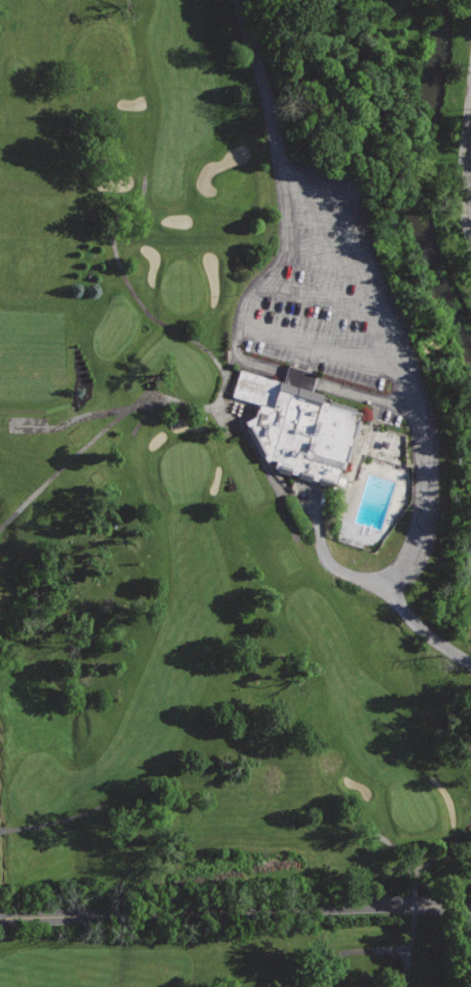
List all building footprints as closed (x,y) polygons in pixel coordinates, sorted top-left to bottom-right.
[(289,364),(284,382),(241,369),(233,394),(261,402),(257,416),(246,422),(266,461),(272,458),(275,460),(273,466),(335,485),(357,412),(319,401),(321,393),(312,390),(318,373),(289,364)]
